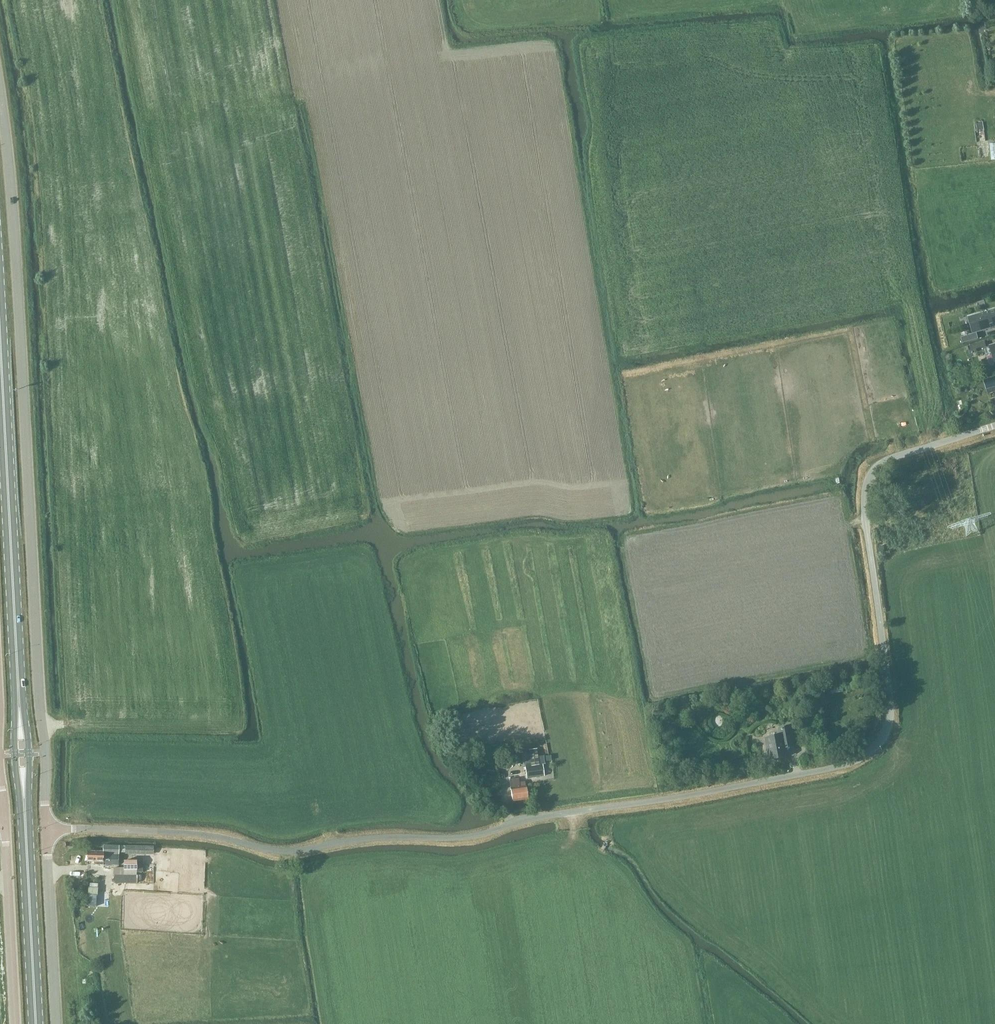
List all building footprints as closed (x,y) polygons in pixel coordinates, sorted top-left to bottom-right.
[(994,327),(994,309),(967,317),(972,334),(962,337),(964,344),(979,339),(977,332),(994,327)] [(971,352),(986,347),(984,341),(969,345),(971,352)] [(994,387),(994,376),(983,380),(986,389),(994,387)] [(779,736),(766,738),(770,760),(787,757),(785,747),(793,746),(789,727),(778,728),(779,736)] [(528,750),(531,766),(545,764),(544,756),(538,757),(537,749),(528,750)] [(522,754),(524,767),(530,766),(528,753),(522,754)] [(526,779),(527,779),(544,777),(542,765),(525,768),(526,779)] [(528,800),(525,786),(525,782),(519,783),(518,779),(509,780),(511,789),(510,789),(513,802),(528,800)] [(119,865),(119,846),(103,845),(103,852),(87,851),(87,862),(94,862),(94,865),(119,865)] [(125,854),(153,855),(154,846),(125,845),(125,854)] [(114,883),(137,884),(137,875),(136,875),(136,872),(142,872),(143,862),(136,862),(136,861),(124,860),(124,868),(114,868),(114,883)]
